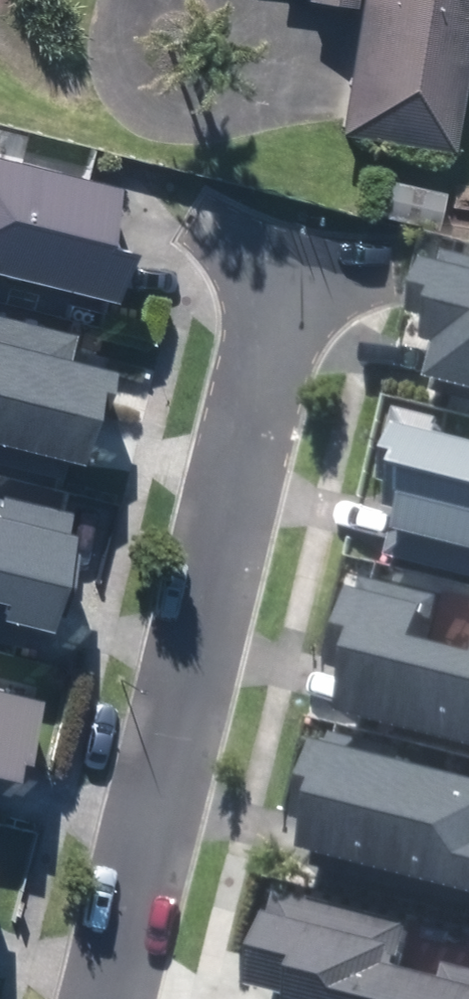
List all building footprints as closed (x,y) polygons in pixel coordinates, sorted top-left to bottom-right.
[(454,145),(467,61),(468,47),(468,0),(363,0),(344,128),(454,145)] [(107,288),(115,258),(120,236),(93,229),(107,174),(0,147),(0,261),(107,288)] [(383,215),(436,226),(444,190),(390,178),(383,215)] [(468,387),(468,248),(452,244),(448,260),(443,258),(428,317),(447,322),(443,340),(458,344),(452,365),(448,382),(468,387)] [(71,448),(77,421),(85,392),(92,394),(102,355),(66,346),(72,320),(0,303),(0,431),(71,448)] [(468,553),(468,444),(451,440),(455,421),(406,409),(385,490),(414,498),(408,521),(418,524),(416,532),(414,539),(468,553)] [(39,612),(42,599),(49,601),(65,535),(59,533),(68,498),(0,482),(0,627),(17,631),(20,617),(22,608),(39,612)] [(468,745),(468,653),(444,647),(455,602),(372,581),(351,665),(371,669),(368,681),(359,718),(468,745)] [(3,740),(10,741),(24,684),(0,679),(0,754),(3,740)] [(468,896),(468,783),(412,768),(413,763),(344,745),(343,751),(338,750),(317,829),(330,833),(328,843),(324,857),(468,896)] [(456,969),(453,983),(409,973),(421,926),(288,894),(276,942),(283,944),(270,996),(284,998),(468,998),(468,972),(456,969)]
